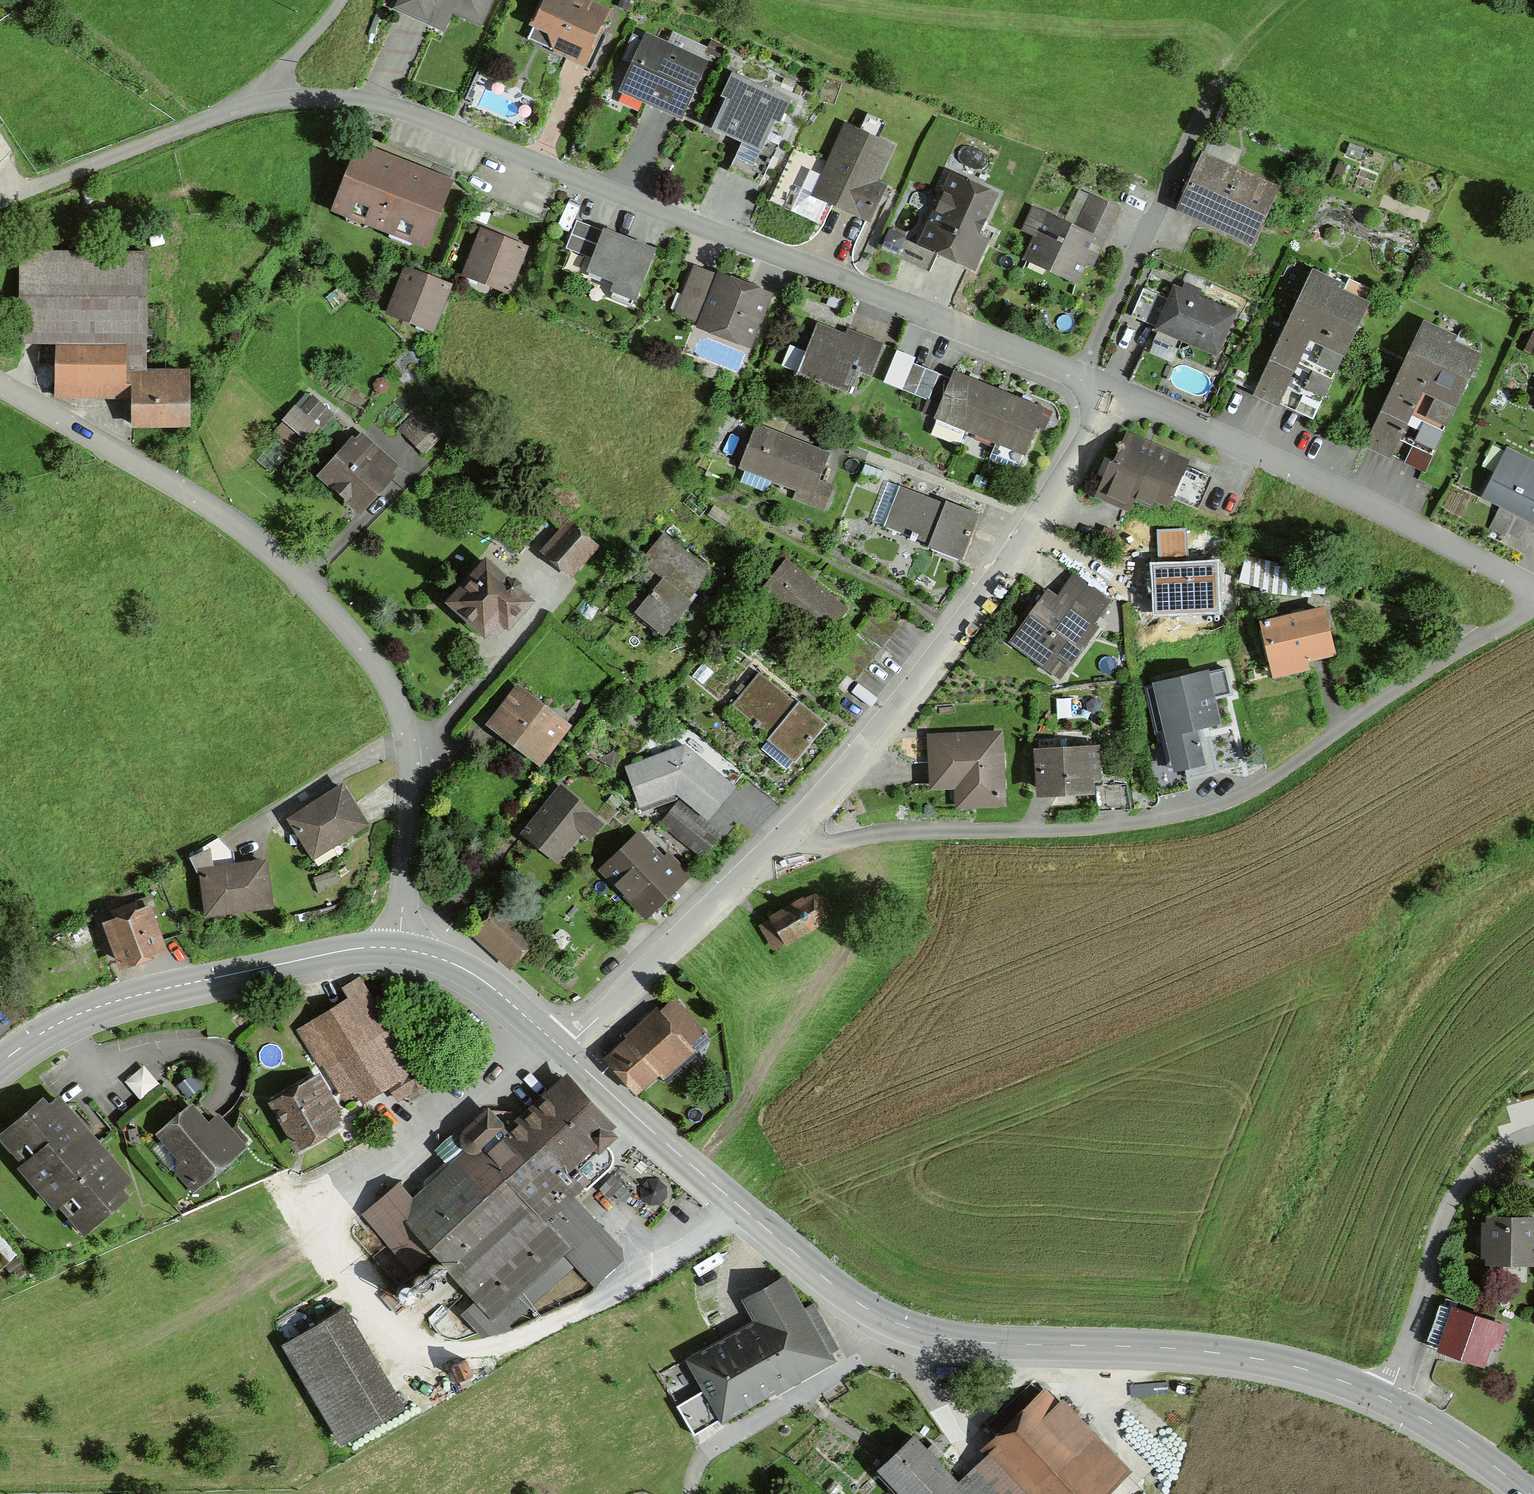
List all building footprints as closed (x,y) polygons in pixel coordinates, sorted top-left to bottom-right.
[(485,0),(391,0),(390,2),(440,25),(447,8),(476,21),(485,0)] [(531,25),(545,32),(550,45),(566,52),(563,59),(587,70),(603,36),(594,32),(601,15),(569,0),(543,0),(531,25)] [(675,109),(694,67),(645,45),(626,87),(675,109)] [(784,102),(730,77),(721,96),(725,99),(711,129),(739,142),(725,172),(757,186),(779,138),(765,132),(771,119),(775,121),(784,102)] [(813,195),(862,218),(865,219),(877,194),(867,190),(887,147),(844,127),(813,195)] [(1346,144),(1342,154),(1357,160),(1361,149),(1346,144)] [(421,243),(444,184),(357,149),(334,209),(421,243)] [(1250,242),(1274,189),(1200,156),(1176,209),(1250,242)] [(1336,163),(1328,183),(1335,186),(1343,166),(1336,163)] [(934,251),(969,267),(981,241),(972,237),(991,196),(950,177),(919,244),(901,236),(891,256),(925,272),(934,251)] [(1100,242),(1115,209),(1088,196),(1073,228),(1030,208),(1020,230),(1033,236),(1025,255),(1075,278),(1093,239),(1100,242)] [(667,256),(584,220),(560,273),(643,307),(667,256)] [(503,291),(521,247),(480,231),(463,275),(503,291)] [(53,387),(129,387),(129,375),(142,375),(143,253),(17,252),(16,343),(55,343),(53,387)] [(746,342),(764,296),(692,267),(681,296),(706,306),(699,324),(746,342)] [(428,330),(445,286),(404,269),(387,314),(428,330)] [(1338,287),(1310,274),(1254,394),(1309,420),(1363,305),(1335,292),(1338,287)] [(1154,295),(1142,322),(1212,353),(1229,314),(1173,290),(1168,301),(1154,295)] [(814,324),(795,373),(844,393),(853,371),(867,377),(878,350),(814,324)] [(1449,338),(1422,325),(1365,445),(1420,471),(1474,356),(1447,343),(1449,338)] [(912,395),(922,369),(909,363),(898,390),(912,395)] [(936,374),(922,369),(912,395),(925,401),(936,374)] [(962,430),(963,431),(982,385),(952,373),(949,379),(933,418),(934,419),(928,435),(956,446),(962,430)] [(184,374),(167,374),(142,375),(129,375),(129,387),(130,425),(185,424),(184,374)] [(949,379),(936,374),(925,401),(920,412),(933,418),(949,379)] [(992,443),(1011,397),(982,385),(963,431),(992,443)] [(1022,455),(1040,409),(1011,397),(992,443),(1022,455)] [(282,419),(305,439),(315,427),(309,422),(319,410),(308,399),(297,412),(292,408),(282,419)] [(398,432),(419,452),(441,431),(420,410),(398,432)] [(824,455),(754,427),(738,466),(772,480),(774,476),(809,490),(804,502),(820,508),(828,488),(814,482),(824,455)] [(320,475),(358,509),(386,477),(385,475),(392,467),(358,436),(350,445),(349,443),(320,475)] [(1168,500),(1169,498),(1195,509),(1207,481),(1179,469),(1181,465),(1126,441),(1116,462),(1114,461),(1100,493),(1128,505),(1131,497),(1148,505),(1151,499),(1164,504),(1166,499),(1168,500)] [(1482,496),(1533,523),(1533,466),(1505,452),(1482,496)] [(943,502),(942,505),(897,487),(883,524),(909,534),(907,539),(912,541),(914,536),(961,554),(976,514),(943,502)] [(567,525),(543,551),(567,573),(591,547),(567,525)] [(643,555),(664,573),(636,608),(664,631),(688,602),(685,600),(708,573),(661,534),(643,555)] [(1264,591),(1307,595),(1309,572),(1285,570),(1286,563),(1270,562),(1269,565),(1245,557),(1238,581),(1265,589),(1264,591)] [(817,639),(841,610),(783,562),(756,594),(785,618),(787,615),(817,639)] [(1215,562),(1154,565),(1156,613),(1218,610),(1215,562)] [(483,565),(449,602),(481,630),(485,627),(493,634),(504,622),(505,623),(524,602),(515,594),(517,591),(517,588),(516,585),(514,582),(512,580),(509,580),(506,581),(503,583),(483,565)] [(1107,601),(1075,577),(1063,594),(1095,617),(1107,601)] [(1071,661),(1095,629),(1043,591),(1012,633),(1050,661),(1057,651),(1071,661)] [(1263,625),(1261,625),(1273,674),(1304,667),(1302,657),(1328,651),(1318,612),(1297,617),(1296,610),(1288,612),(1290,619),(1266,624),(1266,622),(1262,622),(1263,625)] [(796,756),(823,724),(796,702),(794,704),(757,673),(730,706),(753,723),(749,728),(752,731),(756,726),(796,756)] [(844,675),(835,688),(841,693),(851,680),(844,675)] [(1196,680),(1140,688),(1148,737),(1156,736),(1161,770),(1196,765),(1191,731),(1203,729),(1196,680)] [(516,693),(493,722),(536,756),(559,727),(516,693)] [(1097,704),(1093,700),(1088,700),(1084,705),(1085,710),(1089,713),(1094,713),(1097,709),(1097,704)] [(964,783),(965,803),(997,801),(994,736),(929,740),(932,785),(964,783)] [(678,794),(706,817),(729,788),(681,749),(625,770),(637,803),(664,793),(673,800),(678,794)] [(1036,752),(1038,790),(1086,787),(1086,775),(1094,775),(1093,749),(1036,752)] [(362,824),(338,787),(288,820),(307,851),(327,838),(330,844),(362,824)] [(597,824),(556,790),(523,831),(546,850),(557,835),(568,844),(579,830),(587,837),(597,824)] [(698,854),(714,834),(677,803),(661,823),(698,854)] [(641,913),(679,876),(664,860),(661,863),(636,836),(601,870),(641,913)] [(216,838),(215,839),(186,856),(195,873),(199,872),(204,908),(227,904),(228,911),(267,905),(261,863),(231,866),(229,852),(216,838)] [(799,899),(767,917),(784,944),(816,925),(815,923),(822,918),(825,913),(826,907),(824,902),(820,898),(814,895),(808,896),(800,900),(799,899)] [(120,963),(158,948),(144,911),(135,914),(131,905),(111,913),(115,922),(106,925),(120,963)] [(63,932),(66,939),(86,929),(83,922),(63,932)] [(511,960),(528,941),(518,932),(501,951),(511,960)] [(356,979),(342,987),(350,999),(297,1031),(306,1046),(301,1049),(305,1056),(310,1053),(318,1065),(332,1056),(360,1099),(396,1077),(405,1093),(425,1081),(415,1064),(410,1066),(356,979)] [(700,1034),(673,1002),(604,1062),(629,1091),(700,1034)] [(273,1105),(296,1144),(330,1124),(324,1113),(333,1108),(316,1080),(273,1105)] [(603,1127),(605,1126),(564,1081),(448,1187),(437,1176),(424,1188),(424,1191),(433,1201),(410,1221),(387,1195),(364,1215),(387,1242),(398,1233),(397,1240),(414,1258),(427,1247),(474,1301),(468,1308),(467,1311),(468,1315),(485,1335),(509,1329),(506,1325),(578,1259),(595,1278),(612,1261),(613,1257),(613,1253),(575,1211),(574,1213),(559,1197),(576,1182),(569,1175),(610,1136),(603,1127)] [(114,1189),(125,1180),(55,1100),(45,1109),(39,1102),(5,1131),(17,1145),(12,1149),(25,1164),(20,1168),(32,1182),(37,1178),(46,1188),(41,1193),(52,1205),(57,1201),(69,1215),(74,1211),(86,1225),(120,1196),(114,1189)] [(216,1119),(200,1133),(183,1114),(160,1135),(180,1158),(179,1172),(191,1186),(239,1145),(216,1119)] [(616,1185),(609,1178),(602,1185),(609,1192),(616,1185)] [(663,1197),(662,1187),(655,1181),(646,1181),(639,1188),(640,1198),(647,1204),(656,1204),(663,1197)] [(1530,1263),(1531,1218),(1486,1217),(1485,1262),(1530,1263)] [(670,1365),(654,1374),(693,1438),(726,1417),(721,1407),(799,1364),(807,1377),(831,1363),(823,1349),(820,1351),(779,1281),(744,1300),(756,1320),(725,1337),(730,1346),(696,1365),(690,1356),(671,1368),(670,1365)] [(1439,1345),(1451,1310),(1439,1306),(1427,1341),(1439,1345)] [(1507,1326),(1452,1307),(1451,1310),(1439,1345),(1436,1352),(1484,1369),(1492,1349),(1498,1351),(1507,1326)] [(287,1342),(344,1438),(400,1404),(343,1309),(287,1342)] [(469,1374),(463,1360),(448,1366),(455,1380),(469,1374)] [(1044,1393),(992,1442),(1033,1485),(1028,1490),(1031,1493),(1097,1493),(1123,1470),(1073,1417),(1070,1420),(1044,1393)] [(901,1493),(944,1493),(954,1484),(931,1459),(937,1453),(930,1445),(924,1451),(910,1436),(877,1468),(901,1493)]
